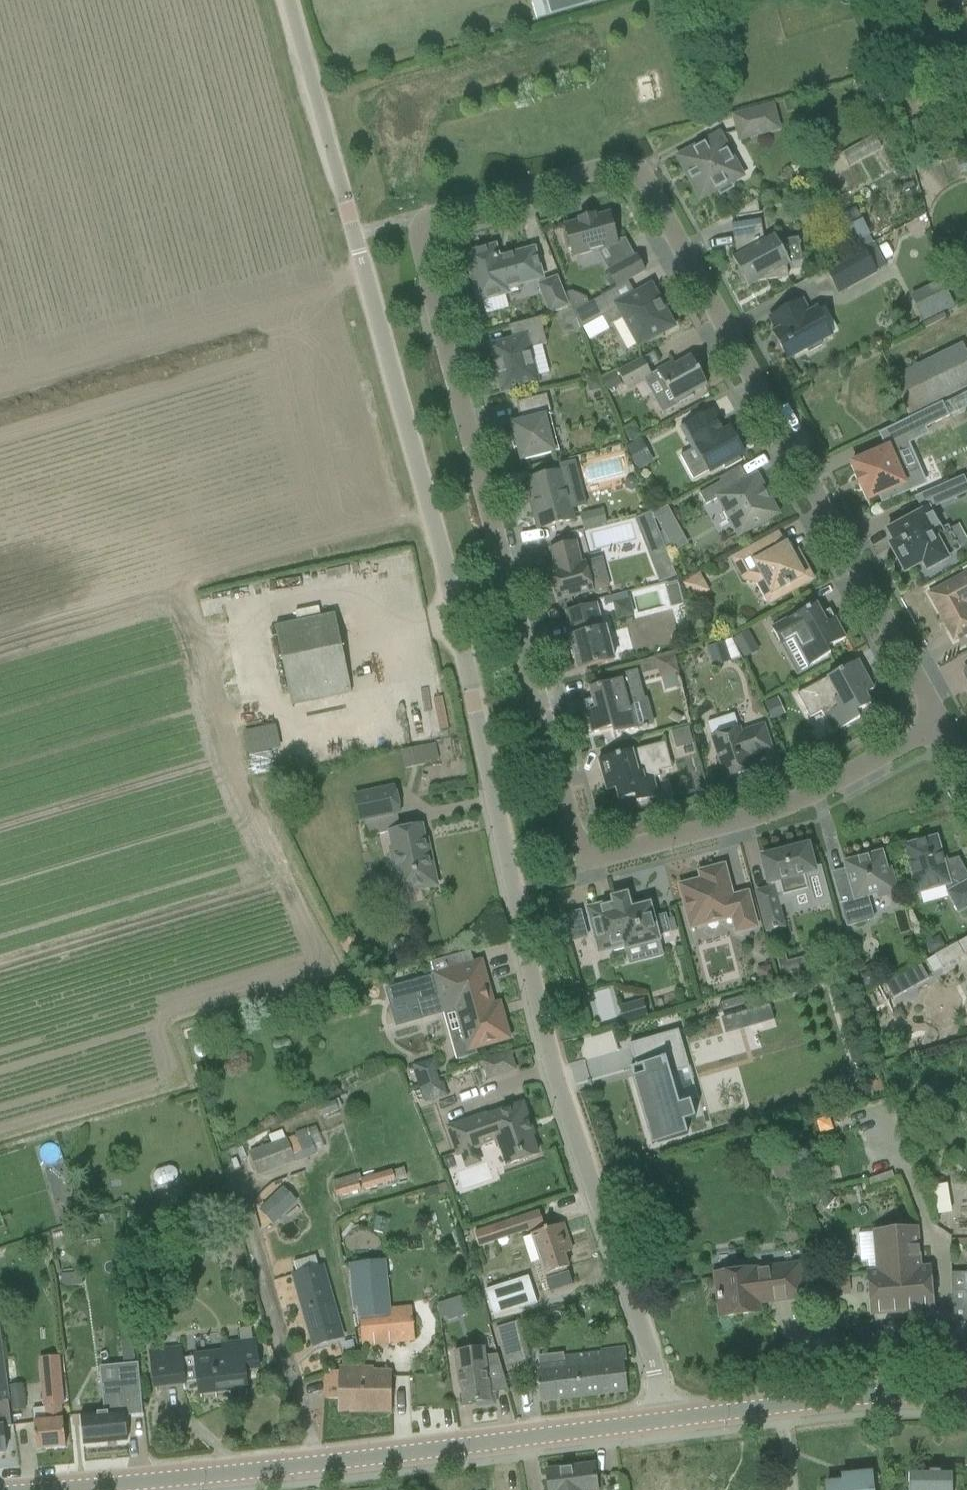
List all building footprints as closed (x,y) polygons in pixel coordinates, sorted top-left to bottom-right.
[(537,21),(609,0),(531,0),(537,21)] [(913,79),(911,71),(910,68),(897,72),(899,82),(913,79)] [(796,100),(784,103),(787,113),(799,110),(796,100)] [(740,140),(779,129),(773,106),(734,117),(740,140)] [(720,135),(678,158),(684,168),(686,167),(692,179),(690,181),(701,200),(717,191),(720,196),(733,188),(730,184),(722,168),(734,161),(720,135)] [(760,214),(758,200),(736,212),(736,218),(760,214)] [(617,241),(610,214),(595,218),(594,216),(579,220),(580,222),(565,226),(567,234),(563,235),(568,251),(571,249),(574,257),(607,248),(614,261),(632,251),(625,239),(617,241)] [(760,220),(751,222),(732,225),(737,257),(734,258),(733,258),(732,258),(739,270),(741,285),(747,284),(749,288),(749,287),(749,286),(757,282),(789,277),(785,254),(774,234),(763,240),(760,220)] [(870,236),(862,221),(845,230),(841,233),(849,247),(870,236)] [(885,264),(896,259),(885,236),(874,241),(885,264)] [(490,249),(489,246),(486,246),(483,247),(480,248),(477,249),(474,250),(471,251),(472,254),(467,255),(479,301),(508,293),(506,288),(542,278),(534,250),(499,260),(495,247),(490,249)] [(865,250),(826,271),(839,294),(877,273),(865,250)] [(617,287),(645,272),(636,256),(608,271),(617,287)] [(550,314),(568,307),(557,278),(538,285),(550,314)] [(942,281),(911,296),(923,321),(954,306),(942,281)] [(675,327),(665,309),(652,285),(616,305),(639,347),(675,327)] [(573,310),(588,303),(586,299),(571,292),(566,294),(573,310)] [(580,330),(612,313),(603,296),(573,312),(580,330)] [(788,360),(833,335),(818,306),(810,311),(804,300),(770,319),(777,332),(774,334),(788,360)] [(581,333),(580,330),(573,312),(573,310),(556,315),(563,338),(581,333)] [(540,318),(529,321),(509,326),(513,341),(491,346),(503,392),(540,382),(531,348),(547,344),(540,318)] [(908,416),(966,387),(966,356),(962,345),(890,380),(908,416)] [(663,414),(678,406),(695,397),(693,393),(707,386),(706,382),(707,378),(703,371),(699,370),(692,357),(676,366),(674,362),(651,375),(642,359),(618,372),(628,390),(645,381),(663,414)] [(615,374),(602,382),(608,392),(622,384),(615,374)] [(590,393),(602,390),(599,377),(586,381),(590,393)] [(545,417),(552,415),(547,395),(516,403),(521,422),(512,425),(521,462),(555,453),(545,417)] [(879,433),(886,449),(852,464),(857,476),(855,477),(860,490),(863,489),(868,501),(881,495),(884,500),(907,490),(901,476),(920,468),(910,444),(907,437),(926,428),(949,417),(943,402),(879,433)] [(693,480),(709,471),(710,473),(744,454),(730,429),(723,433),(712,412),(685,427),(682,429),(693,449),(681,456),(693,480)] [(638,441),(626,448),(638,471),(650,464),(638,441)] [(539,530),(574,521),(569,503),(573,502),(565,471),(529,480),(537,513),(535,514),(539,530)] [(778,515),(769,499),(757,476),(727,492),(722,482),(700,494),(706,506),(719,499),(739,536),(752,529),(753,531),(766,524),(765,522),(778,515)] [(637,479),(632,477),(627,479),(625,484),(627,489),(631,492),(636,490),(639,485),(637,479)] [(963,478),(939,488),(946,502),(966,493),(966,488),(963,478)] [(947,557),(960,550),(948,528),(941,531),(929,509),(923,512),(888,531),(894,543),(890,545),(905,573),(923,564),(927,571),(948,560),(947,557)] [(606,522),(603,510),(581,516),(585,528),(606,522)] [(670,511),(655,519),(664,535),(665,536),(679,528),(670,511)] [(651,514),(635,520),(658,577),(674,571),(651,514)] [(756,585),(762,576),(775,601),(813,580),(802,558),(796,561),(787,545),(785,546),(778,534),(750,549),(731,559),(743,582),(756,585)] [(594,591),(593,591),(609,587),(603,558),(586,563),(581,564),(576,542),(550,549),(556,571),(550,573),(558,601),(594,591)] [(682,584),(691,602),(710,592),(700,574),(682,584)] [(930,595),(955,640),(966,634),(966,574),(930,595)] [(665,587),(667,604),(679,602),(677,585),(665,587)] [(618,621),(635,616),(630,599),(613,604),(618,621)] [(792,640),(808,667),(831,655),(828,649),(846,639),(835,619),(826,623),(816,604),(772,628),(782,646),(792,640)] [(579,670),(598,665),(615,660),(606,626),(603,627),(597,605),(567,613),(573,637),(570,637),(573,648),(570,649),(573,660),(576,659),(579,670)] [(319,607),(295,612),(297,622),(321,617),(319,607)] [(293,705),(352,693),(336,615),(276,628),(293,705)] [(734,640),(740,651),(755,643),(749,632),(734,640)] [(712,662),(730,656),(729,653),(726,644),(725,642),(707,649),(712,662)] [(656,661),(659,671),(661,679),(680,674),(675,655),(656,660),(656,661)] [(853,664),(797,695),(810,719),(822,712),(824,717),(832,713),(841,729),(860,719),(857,713),(871,705),(865,694),(873,690),(871,685),(863,683),(853,664)] [(614,735),(636,729),(629,703),(645,699),(637,671),(621,675),(622,680),(590,688),(595,709),(586,712),(592,734),(612,728),(614,735)] [(778,698),(765,704),(773,721),(786,715),(778,698)] [(241,730),(247,754),(279,746),(272,722),(241,730)] [(771,750),(765,731),(762,722),(713,739),(726,778),(752,769),(748,755),(754,754),(754,756),(771,750)] [(671,733),(676,750),(693,745),(688,728),(671,733)] [(666,742),(604,758),(599,760),(607,791),(616,789),(619,801),(635,796),(637,803),(658,797),(653,779),(661,777),(659,772),(673,769),(666,742)] [(425,766),(425,764),(421,748),(401,752),(405,770),(425,766)] [(354,794),(360,822),(401,813),(395,785),(354,794)] [(400,894),(437,886),(430,853),(428,854),(422,826),(390,833),(394,848),(391,849),(400,894)] [(966,908),(966,873),(959,858),(943,862),(936,838),(927,841),(927,837),(913,841),(914,844),(905,847),(918,893),(946,885),(950,893),(949,894),(959,912),(966,908)] [(786,929),(778,898),(808,890),(804,875),(814,872),(808,846),(792,850),(791,849),(777,853),(777,854),(761,858),(770,892),(758,895),(768,933),(786,929)] [(873,891),(894,886),(890,869),(886,870),(881,853),(878,854),(877,850),(864,854),(865,858),(845,863),(848,875),(834,879),(847,927),(874,920),(869,905),(867,906),(864,897),(874,894),(873,891)] [(735,935),(758,929),(748,893),(732,897),(724,866),(708,870),(710,878),(680,886),(691,930),(731,920),(735,935)] [(629,911),(626,898),(625,896),(612,899),(613,903),(587,909),(597,949),(608,947),(608,949),(624,945),(625,949),(657,941),(656,937),(669,933),(665,921),(664,916),(651,919),(648,906),(629,911)] [(568,944),(589,939),(582,911),(561,916),(568,944)] [(665,921),(669,933),(676,931),(673,919),(665,921)] [(361,946),(355,936),(341,944),(347,954),(361,946)] [(944,946),(941,939),(937,938),(925,944),(930,953),(944,946)] [(958,943),(935,956),(942,968),(964,955),(958,943)] [(676,949),(678,959),(684,958),(682,947),(676,949)] [(800,959),(787,962),(778,965),(781,977),(803,971),(800,959)] [(413,983),(422,1016),(444,1010),(458,1059),(476,1054),(475,1049),(510,1039),(500,1003),(492,1006),(480,964),(413,983)] [(921,965),(903,975),(911,989),(928,979),(921,965)] [(771,967),(757,971),(760,984),(775,980),(771,967)] [(873,973),(862,976),(864,987),(876,984),(873,973)] [(722,1013),(747,1006),(744,997),(720,1004),(722,1013)] [(644,1002),(620,1008),(624,1026),(649,1020),(644,1002)] [(633,1077),(649,1132),(652,1145),(658,1143),(688,1135),(684,1122),(695,1119),(690,1102),(679,1105),(670,1074),(689,1069),(678,1030),(629,1044),(630,1048),(636,1046),(644,1074),(633,1077)] [(198,1058),(202,1059),(206,1058),(209,1055),(210,1051),(210,1047),(206,1044),(203,1043),(198,1043),(195,1047),(194,1051),(195,1055),(198,1058)] [(420,1090),(439,1083),(438,1078),(436,1072),(439,1071),(434,1057),(412,1065),(420,1090)] [(497,1075),(491,1059),(481,1062),(487,1079),(497,1075)] [(197,1078),(200,1088),(210,1085),(208,1075),(197,1078)] [(443,1082),(440,1083),(420,1090),(425,1103),(447,1095),(443,1082)] [(497,1151),(503,1149),(508,1165),(538,1155),(531,1136),(534,1135),(523,1103),(486,1116),(485,1115),(449,1127),(458,1154),(460,1153),(461,1155),(478,1149),(494,1143),(497,1151)] [(287,1136),(249,1152),(258,1176),(295,1161),(296,1162),(317,1154),(317,1153),(326,1149),(317,1126),(307,1130),(306,1129),(295,1133),(296,1135),(288,1138),(287,1136)] [(798,1174),(791,1153),(790,1148),(777,1152),(778,1157),(784,1178),(798,1174)] [(162,1185),(164,1184),(173,1181),(174,1181),(175,1180),(176,1179),(177,1178),(178,1176),(178,1174),(178,1173),(178,1171),(177,1170),(176,1169),(175,1167),(174,1167),(172,1166),(171,1166),(169,1166),(168,1166),(159,1169),(157,1170),(156,1171),(155,1172),(154,1173),(153,1174),(153,1176),(153,1178),(153,1179),(154,1181),(155,1182),(156,1183),(158,1184),(159,1184),(161,1185),(162,1185)] [(403,1168),(391,1171),(391,1170),(360,1178),(359,1173),(331,1181),(336,1197),(406,1177),(403,1168)] [(298,1202),(284,1188),(260,1211),(274,1226),(298,1202)] [(827,1209),(836,1199),(829,1193),(820,1203),(827,1209)] [(523,1232),(519,1218),(475,1232),(480,1246),(497,1240),(494,1231),(508,1226),(511,1236),(523,1232)] [(570,1246),(563,1224),(532,1235),(545,1275),(550,1292),(573,1285),(569,1273),(568,1273),(567,1268),(569,1268),(564,1254),(570,1252),(568,1247),(570,1246)] [(868,1273),(872,1315),(896,1313),(898,1310),(906,1309),(908,1311),(933,1310),(930,1268),(920,1269),(916,1229),(875,1233),(878,1272),(868,1273)] [(295,1274),(315,1346),(342,1339),(322,1267),(319,1268),(315,1256),(294,1263),(297,1273),(295,1274)] [(358,1304),(362,1346),(416,1341),(412,1306),(389,1308),(388,1301),(389,1301),(385,1261),(353,1264),(357,1304),(358,1304)] [(768,1302),(803,1297),(799,1265),(755,1270),(755,1269),(715,1274),(721,1317),(760,1312),(758,1299),(768,1298),(768,1302)] [(82,1273),(61,1275),(62,1288),(83,1286),(82,1273)] [(951,1273),(952,1322),(966,1321),(966,1273),(951,1273)] [(850,1293),(848,1276),(835,1278),(837,1294),(850,1293)] [(535,1281),(491,1292),(498,1321),(542,1310),(535,1281)] [(447,1318),(443,1303),(438,1305),(440,1320),(447,1318)] [(521,1361),(512,1323),(496,1327),(505,1365),(521,1361)] [(183,1357),(182,1349),(180,1350),(180,1348),(150,1351),(156,1395),(158,1394),(157,1387),(184,1384),(185,1391),(187,1391),(184,1371),(198,1369),(201,1401),(203,1401),(202,1392),(245,1388),(246,1396),(248,1396),(245,1370),(260,1368),(256,1339),(222,1343),(223,1350),(194,1354),(194,1356),(183,1357)] [(460,1383),(462,1383),(464,1404),(477,1402),(478,1407),(496,1405),(495,1392),(508,1391),(497,1354),(485,1356),(484,1350),(457,1352),(460,1383)] [(537,1371),(540,1403),(628,1392),(624,1360),(605,1363),(604,1353),(548,1359),(550,1369),(537,1371)] [(41,1359),(45,1407),(64,1405),(59,1357),(41,1359)] [(4,1359),(0,1359),(0,1453),(6,1452),(4,1427),(12,1427),(4,1359)] [(338,1413),(392,1413),(391,1373),(375,1373),(375,1369),(341,1368),(341,1373),(327,1372),(326,1399),(338,1399),(338,1413)] [(81,1415),(84,1445),(128,1441),(125,1411),(141,1409),(137,1379),(104,1382),(107,1413),(81,1415)] [(10,1394),(24,1392),(23,1385),(9,1386),(10,1394)] [(63,1419),(62,1407),(46,1408),(34,1409),(35,1422),(34,1422),(37,1450),(66,1447),(64,1419),(63,1419)] [(595,1464),(546,1471),(549,1489),(598,1489),(596,1471),(595,1464)] [(872,1474),(854,1476),(855,1482),(844,1484),(844,1483),(827,1485),(827,1489),(873,1489),(872,1474)] [(952,1474),(941,1474),(940,1479),(935,1479),(934,1478),(934,1477),(933,1476),(932,1475),(931,1474),(930,1474),(909,1474),(909,1489),(952,1489),(952,1474)]
